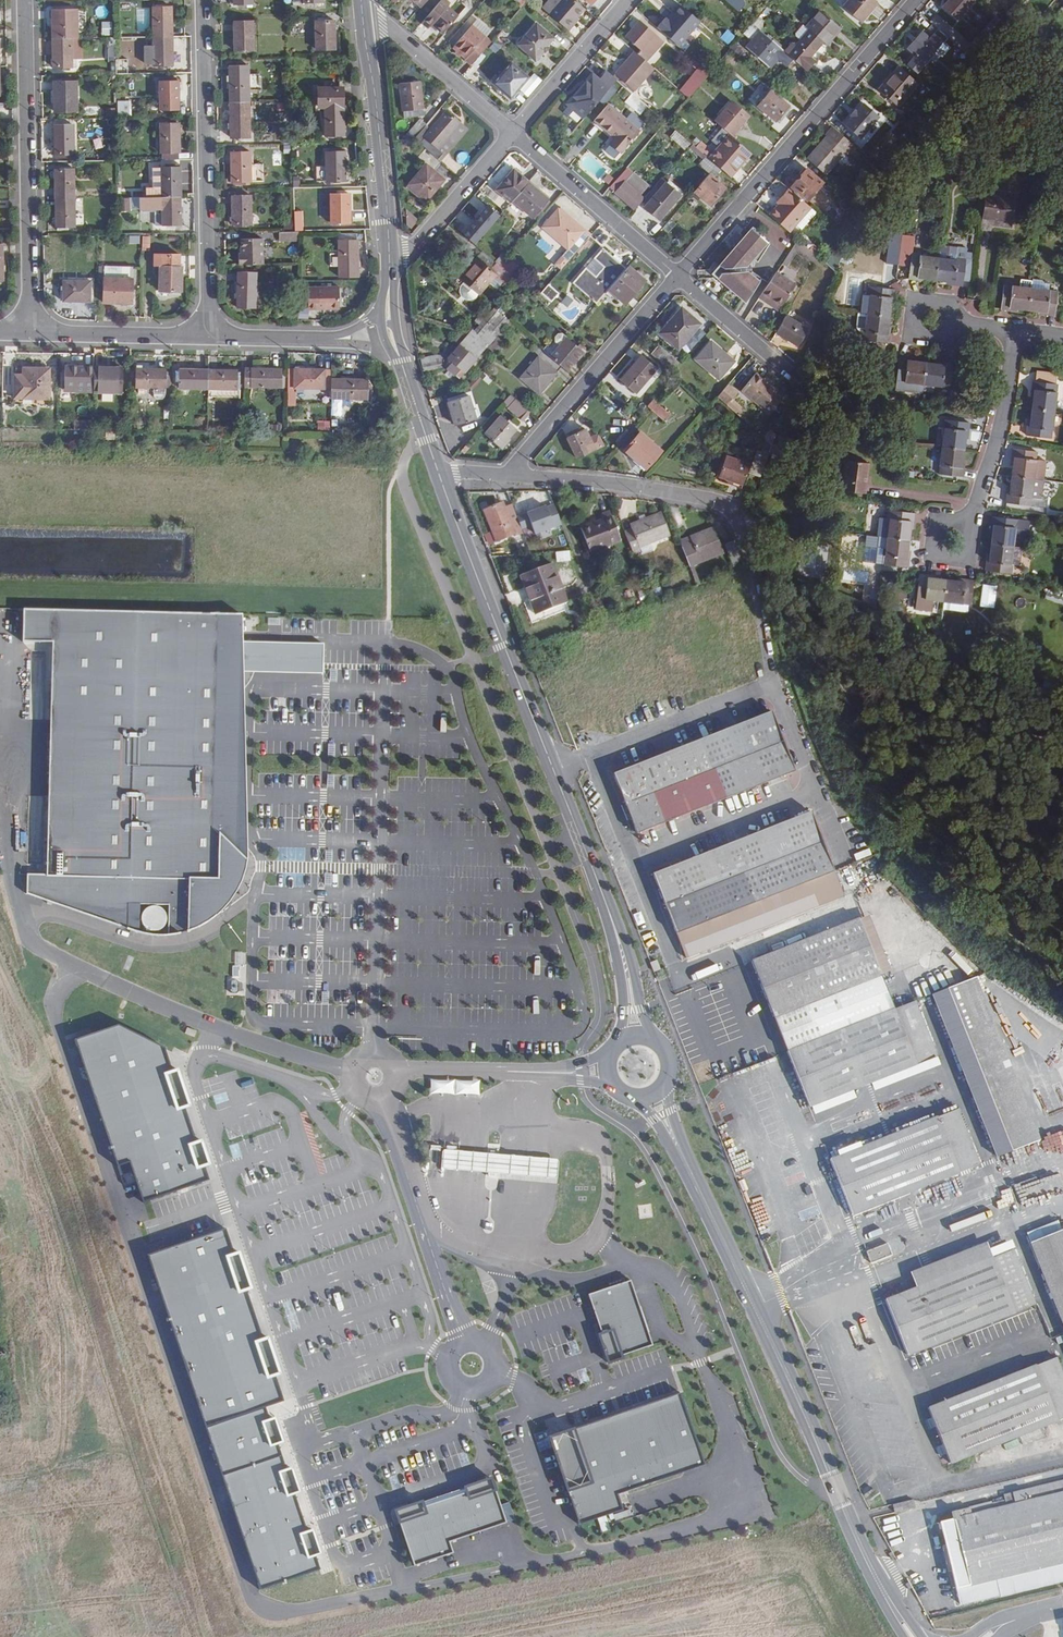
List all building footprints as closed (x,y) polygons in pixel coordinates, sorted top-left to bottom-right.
[(422,23),(428,29),(432,25),(443,34),(458,17),(448,7),(454,0),(442,0),(422,23)] [(569,20),(572,23),(585,9),(575,0),(547,0),(541,7),(564,26),(569,20)] [(740,13),(746,7),(744,0),(724,0),(740,13)] [(875,0),(849,0),(843,6),(862,22),(878,3),(875,0)] [(974,0),(942,0),(941,2),(944,5),(942,8),(956,20),(974,0)] [(120,1),(119,10),(130,11),(131,2),(120,1)] [(679,47),(700,22),(682,6),(669,21),(666,18),(657,28),(679,47)] [(172,8),(153,8),(153,37),(173,37),(172,8)] [(76,38),(76,32),(76,9),(52,10),(52,38),(72,38),(76,38)] [(85,9),(76,9),(76,32),(85,32),(85,9)] [(149,10),(138,10),(138,31),(149,30),(149,10)] [(820,10),(806,27),(809,30),(823,42),(827,45),(832,39),(830,37),(839,26),(820,10)] [(969,47),(933,16),(929,21),(932,24),(947,36),(969,56),(984,38),(980,35),(969,47)] [(472,26),(453,47),(457,51),(455,53),(460,58),(462,55),(467,60),(465,61),(471,67),(492,43),(485,37),(489,32),(484,28),(485,27),(478,20),(473,26),(472,26)] [(572,23),(569,20),(564,26),(569,31),(575,25),(572,23)] [(112,35),(112,21),(102,21),(101,34),(112,35)] [(336,50),(335,21),(316,21),(317,50),(336,50)] [(664,43),(641,22),(626,39),(640,51),(637,55),(646,63),(664,43)] [(254,51),(254,23),(234,23),(235,51),(254,51)] [(555,39),(538,24),(520,45),(536,60),(555,39)] [(806,27),(803,24),(796,32),(796,35),(802,39),(809,30),(806,27)] [(905,49),(914,56),(906,65),(916,73),(947,36),(932,24),(926,31),(923,28),(905,49)] [(752,42),(761,32),(753,25),(744,35),(752,42)] [(839,26),(830,37),(832,39),(841,29),(839,26)] [(796,45),(793,43),(785,52),(793,59),(805,69),(813,60),(810,57),(823,42),(809,30),(802,39),(796,45)] [(731,32),(724,41),(730,46),(737,37),(731,32)] [(778,58),(787,66),(793,59),(785,52),(761,32),(752,42),(746,48),(769,68),(778,58)] [(153,66),(173,66),(173,37),(153,37),(153,46),(145,46),(145,64),(153,64),(153,66)] [(76,38),(72,38),(52,38),(53,67),(72,67),(72,59),(82,59),(82,38),(76,38)] [(736,45),(732,49),(741,57),(745,53),(736,45)] [(635,92),(655,70),(646,63),(637,55),(635,52),(615,75),(635,92)] [(125,62),(117,62),(117,73),(125,73),(125,62)] [(510,100),(530,78),(512,62),(492,84),(510,100)] [(702,66),(680,91),(688,98),(710,73),(702,66)] [(249,67),(230,67),(231,103),(250,102),(250,90),(249,74),(249,67)] [(896,107),(917,83),(899,68),(879,91),(896,107)] [(569,105),(585,119),(610,90),(618,81),(608,72),(599,81),(594,76),(569,105)] [(249,74),(250,90),(261,90),(261,85),(258,85),(258,74),(249,74)] [(78,112),(78,82),(53,83),(54,112),(78,112)] [(179,111),(179,82),(159,82),(160,110),(179,111)] [(420,83),(400,86),(402,112),(423,110),(420,83)] [(345,136),(345,112),(344,90),(319,90),(319,108),(325,108),(326,136),(345,136)] [(789,105),(772,91),(759,105),(776,120),(789,105)] [(641,115),(648,106),(633,94),(626,102),(641,115)] [(750,116),(733,101),(715,121),(732,136),(750,116)] [(231,138),(250,138),(250,102),(231,103),(231,138)] [(609,105),(595,121),(615,138),(611,143),(623,153),(641,132),(609,105)] [(129,114),(129,106),(118,107),(119,115),(129,114)] [(423,110),(402,112),(403,119),(424,117),(423,110)] [(435,151),(431,155),(438,161),(445,152),(440,148),(460,126),(446,114),(430,132),(426,128),(419,137),(435,151)] [(863,134),(872,124),(862,116),(854,126),(863,134)] [(866,135),(870,138),(884,119),(880,116),(866,135)] [(911,123),(905,118),(900,123),(907,128),(911,123)] [(134,132),(134,122),(123,122),(123,132),(134,132)] [(406,133),(413,140),(423,129),(416,123),(406,133)] [(74,154),(73,125),(54,125),(55,154),(74,154)] [(180,154),(180,125),(160,126),(160,155),(180,154)] [(469,134),(460,126),(440,148),(445,152),(438,161),(442,165),(469,134)] [(845,152),(848,155),(855,147),(835,129),(808,160),(825,174),(845,152)] [(671,138),(686,151),(691,144),(677,131),(671,138)] [(730,177),(751,153),(731,136),(716,154),(702,142),(697,148),(711,160),(730,177)] [(250,154),(250,146),(230,146),(230,154),(250,154)] [(345,182),(345,170),(345,153),(326,153),(326,168),(316,168),(316,183),(326,183),(345,182)] [(250,164),(250,154),(230,154),(231,184),(233,184),(233,185),(251,184),(250,181),(263,180),(263,164),(250,164)] [(706,156),(699,165),(709,173),(716,165),(706,156)] [(709,173),(709,174),(715,180),(723,171),(716,165),(709,173)] [(145,198),(161,198),(181,198),(180,170),(180,166),(167,166),(167,170),(161,170),(152,170),(152,189),(148,189),(148,194),(145,194),(145,198)] [(444,182),(427,167),(409,187),(426,203),(444,182)] [(807,200),(822,183),(806,169),(791,186),(807,200)] [(75,199),(74,170),(55,170),(55,200),(75,199)] [(511,203),(512,202),(528,183),(514,171),(497,191),(511,203)] [(626,184),(641,198),(651,186),(635,173),(626,184)] [(715,180),(709,174),(693,192),(710,207),(725,189),(715,180)] [(626,184),(619,178),(609,189),(634,211),(644,199),(641,198),(626,184)] [(661,219),(674,205),(681,196),(661,179),(654,188),(644,199),(642,202),(646,206),(661,219)] [(531,219),(548,201),(528,183),(512,202),(531,219)] [(789,189),(778,202),(781,205),(793,192),(789,189)] [(771,217),(789,232),(796,225),(811,208),(793,192),(781,205),(771,217)] [(351,223),(350,194),(330,195),(331,224),(351,223)] [(251,225),(250,196),(231,195),(232,225),(251,225)] [(980,219),(1010,224),(1014,200),(984,195),(980,219)] [(692,196),(686,202),(695,209),(700,203),(692,196)] [(162,227),(181,226),(181,198),(145,198),(140,199),(140,212),(162,212),(161,215),(162,227)] [(55,228),(75,228),(75,224),(75,215),(75,199),(55,200),(55,228)] [(129,199),(118,200),(118,212),(130,212),(129,199)] [(478,221),(488,230),(500,216),(488,205),(480,215),(481,217),(478,221)] [(646,206),(644,208),(659,221),(661,219),(646,206)] [(818,214),(811,208),(796,225),(803,231),(818,214)] [(560,209),(543,227),(562,245),(579,226),(560,209)] [(404,220),(411,227),(419,220),(411,213),(404,220)] [(475,245),(488,230),(478,221),(476,220),(467,230),(469,231),(465,236),(475,245)] [(566,260),(589,235),(579,226),(562,245),(568,250),(562,256),(566,260)] [(770,246),(749,228),(716,264),(721,268),(735,267),(745,256),(755,264),(770,246)] [(339,278),(358,278),(356,231),(338,231),(339,253),(329,253),(330,266),(339,266),(339,278)] [(299,232),(295,232),(278,233),(278,241),(299,241),(299,232)] [(140,242),(140,234),(130,233),(129,241),(140,242)] [(142,236),(141,250),(149,251),(150,236),(142,236)] [(241,255),(238,255),(238,265),(263,265),(262,239),(241,239),(241,255)] [(798,240),(793,248),(797,252),(814,267),(819,258),(798,240)] [(952,257),(953,248),(936,245),(934,258),(931,278),(942,280),(942,283),(956,285),(957,280),(964,281),(968,259),(961,258),(952,257)] [(953,248),(952,257),(961,258),(963,247),(954,245),(953,248)] [(596,305),(608,291),(626,270),(602,248),(571,283),(596,305)] [(787,267),(797,252),(793,248),(782,264),(787,267)] [(916,280),(917,276),(931,278),(934,258),(915,255),(916,252),(897,249),(895,264),(904,266),(902,277),(916,280)] [(831,253),(825,263),(836,272),(842,255),(831,252),(831,253)] [(497,264),(484,253),(479,259),(491,270),(497,264)] [(181,268),(182,256),(156,254),(156,267),(161,268),(161,292),(183,293),(184,268),(181,268)] [(504,285),(507,287),(515,279),(500,266),(497,264),(491,270),(479,259),(460,279),(465,283),(479,296),(490,284),(496,277),(504,285)] [(624,306),(645,282),(628,267),(626,270),(608,291),(624,306)] [(104,268),(103,303),(131,304),(132,279),(132,268),(104,268)] [(743,302),(762,279),(754,270),(722,272),(717,278),(743,302)] [(260,307),(260,272),(240,271),(241,307),(260,307)] [(798,286),(777,271),(759,299),(768,304),(772,299),(784,307),(798,286)] [(1036,275),(1027,274),(1026,283),(1043,286),(1044,279),(1039,278),(1036,275)] [(498,291),(504,285),(496,277),(490,284),(498,291)] [(1006,308),(1007,304),(1023,306),(1026,283),(999,280),(995,307),(1006,308)] [(475,300),(479,296),(465,283),(461,287),(460,291),(461,296),(465,300),(470,302),(475,300)] [(1047,313),(1051,287),(1043,286),(1026,283),(1023,306),(1035,308),(1035,311),(1047,313)] [(90,304),(90,284),(63,284),(63,304),(90,304)] [(551,302),(558,294),(548,285),(540,293),(551,302)] [(889,290),(862,287),(859,315),(859,316),(883,319),(885,305),(887,305),(889,290)] [(339,288),(308,289),(309,309),(317,309),(317,310),(340,310),(339,288)] [(780,312),(784,307),(772,299),(768,304),(780,312)] [(478,336),(480,338),(501,314),(494,309),(485,319),(481,315),(475,321),(480,325),(474,331),(473,330),(468,335),(474,341),(478,336)] [(699,326),(681,310),(660,334),(678,350),(699,326)] [(446,369),(457,366),(465,373),(485,350),(484,349),(509,321),(501,314),(480,338),(478,336),(474,341),(468,335),(459,345),(461,347),(449,359),(452,362),(446,369)] [(798,344),(807,327),(786,315),(776,332),(798,344)] [(853,332),(857,332),(859,316),(852,315),(850,328),(853,332)] [(885,332),(882,332),(883,319),(859,316),(857,332),(856,342),(883,345),(885,332)] [(556,343),(559,346),(567,337),(563,334),(559,334),(556,338),(556,343)] [(496,336),(489,348),(496,353),(504,340),(496,336)] [(559,346),(550,357),(562,367),(566,371),(583,351),(567,337),(559,346)] [(735,362),(712,342),(696,360),(719,380),(735,362)] [(680,364),(660,346),(652,356),(672,373),(680,364)] [(562,367),(550,357),(539,347),(534,352),(540,356),(521,378),(539,393),(562,367)] [(897,385),(915,387),(918,362),(904,361),(904,357),(892,356),(888,384),(888,391),(890,394),(893,394),(897,392),(897,385)] [(655,370),(641,357),(619,382),(634,394),(655,370)] [(442,359),(421,365),(423,371),(444,365),(442,359)] [(937,361),(936,365),(918,362),(915,387),(914,393),(925,395),(926,388),(942,390),(945,362),(937,361)] [(465,373),(457,366),(446,369),(459,380),(465,373)] [(65,367),(65,391),(93,392),(94,368),(65,367)] [(123,393),(123,369),(94,368),(93,392),(123,393)] [(49,399),(49,370),(16,369),(16,398),(49,399)] [(166,389),(171,389),(171,373),(167,372),(167,370),(137,369),(137,388),(140,388),(139,393),(146,393),(146,388),(153,389),(153,397),(156,400),(162,401),(166,397),(166,389)] [(282,375),(282,370),(253,369),(246,369),(245,389),(253,389),(286,390),(287,375),(282,375)] [(179,370),(179,389),(208,390),(209,371),(179,370)] [(1055,373),(1034,370),(1032,381),(1054,384),(1055,373)] [(237,391),(238,372),(209,371),(208,390),(237,391)] [(296,371),(296,379),(288,379),(288,402),(295,402),(296,390),(325,390),(326,371),(296,371)] [(775,393),(777,390),(756,373),(742,391),(769,414),(782,399),(775,393)] [(483,381),(479,376),(469,386),(474,391),(483,381)] [(367,386),(368,381),(332,380),(332,400),(368,400),(368,398),(372,398),(372,386),(367,386)] [(1028,393),(1031,393),(1030,406),(1050,409),(1054,384),(1032,381),(1030,380),(1028,393)] [(740,395),(728,384),(717,397),(729,407),(740,395)] [(520,419),(527,411),(515,400),(510,396),(503,405),(508,408),(520,419)] [(475,422),(468,398),(449,404),(456,428),(475,422)] [(647,406),(652,409),(658,403),(654,399),(647,406)] [(663,420),(669,413),(658,403),(652,409),(663,420)] [(1022,432),(1047,436),(1050,409),(1030,406),(1028,420),(1024,420),(1022,432)] [(516,430),(500,416),(484,435),(500,448),(516,430)] [(74,419),(74,430),(87,430),(87,419),(74,419)] [(960,423),(937,420),(934,446),(954,448),(955,435),(959,436),(960,423)] [(594,450),(583,429),(566,438),(576,458),(594,450)] [(661,453),(640,433),(624,451),(645,470),(661,453)] [(956,464),(952,463),(954,448),(934,446),(931,473),(954,476),(956,464)] [(1004,458),(1008,459),(1007,471),(1027,474),(1029,463),(1030,449),(1005,446),(1004,458)] [(748,464),(725,457),(719,477),(742,484),(748,464)] [(863,492),(867,460),(843,458),(839,489),(863,492)] [(1029,463),(1027,474),(1036,475),(1038,464),(1029,463)] [(998,498),(1024,501),(1025,493),(1027,474),(1007,471),(1005,485),(1000,485),(998,498)] [(1027,474),(1025,493),(1034,494),(1036,475),(1027,474)] [(879,514),(881,514),(879,533),(901,536),(903,521),(906,521),(908,508),(880,505),(879,513),(879,514)] [(532,537),(558,528),(551,508),(544,511),(543,509),(524,516),(532,537)] [(514,541),(503,514),(501,509),(481,517),(494,549),(514,541)] [(509,511),(503,514),(514,541),(515,543),(521,540),(509,511)] [(987,520),(991,521),(989,538),(1009,541),(1011,531),(1019,532),(1026,529),(1028,517),(988,511),(987,520)] [(879,513),(872,512),(870,532),(879,533),(881,514),(879,514),(879,513)] [(591,557),(621,545),(610,515),(602,519),(604,523),(581,531),(591,557)] [(823,518),(805,517),(805,525),(823,527),(823,518)] [(632,531),(634,534),(628,536),(636,559),(642,556),(641,551),(672,539),(663,518),(632,531)] [(683,549),(689,563),(722,551),(714,531),(693,539),(695,545),(683,549)] [(904,548),(900,547),(901,536),(879,533),(870,532),(868,541),(879,542),(878,550),(875,549),(874,558),(902,562),(904,548)] [(1018,542),(1009,541),(989,538),(987,554),(982,554),(981,565),(1008,569),(1010,559),(1015,560),(1018,542)] [(683,549),(695,545),(693,539),(681,543),(683,549)] [(722,551),(731,575),(738,565),(733,548),(722,551)] [(570,551),(556,552),(557,562),(571,561),(570,551)] [(922,604),(924,592),(935,594),(938,573),(925,571),(926,568),(913,567),(908,602),(922,604)] [(566,610),(551,569),(519,582),(531,612),(537,609),(542,620),(566,610)] [(953,572),(952,575),(938,573),(935,594),(962,598),(965,573),(953,572)] [(663,594),(661,588),(650,592),(653,598),(663,594)] [(934,602),(960,607),(962,598),(935,594),(934,602)] [(537,609),(531,612),(535,622),(542,620),(537,609)] [(245,643),(244,632),(244,617),(24,612),(24,644),(54,645),(48,878),(28,877),(28,897),(142,935),(157,938),(165,939),(173,938),(180,938),(196,932),(209,926),(218,920),(221,917),(227,911),(229,908),(232,905),(237,898),(241,891),(244,882),(247,873),(250,853),(250,840),(249,829),(248,768),(246,705),(245,672),(323,674),(323,663),(324,649),(324,644),(245,643)] [(791,778),(767,719),(611,781),(634,841),(791,778)] [(807,819),(649,881),(683,964),(739,941),(840,901),(807,819)] [(898,969),(877,917),(749,966),(770,1020),(898,969)] [(657,960),(651,963),(654,971),(661,969),(657,960)] [(771,1022),(784,1055),(912,1004),(899,973),(771,1022)] [(970,982),(927,998),(994,1163),(1036,1147),(970,982)] [(807,1112),(935,1062),(912,1004),(784,1055),(807,1112)] [(171,1072),(164,1053),(163,1050),(119,1026),(77,1040),(79,1047),(118,1162),(129,1158),(144,1203),(151,1201),(209,1181),(204,1169),(212,1166),(204,1140),(195,1143),(184,1111),(193,1108),(180,1069),(171,1072)] [(197,1031),(188,1028),(185,1034),(195,1037),(197,1031)] [(479,1095),(480,1081),(431,1079),(431,1094),(479,1095)] [(1046,1083),(1055,1114),(1062,1112),(1062,1098),(1058,1080),(1046,1083)] [(978,1171),(956,1114),(828,1165),(850,1221),(978,1171)] [(237,1143),(230,1145),(234,1156),(241,1153),(237,1143)] [(450,1171),(465,1173),(478,1174),(486,1174),(499,1175),(506,1176),(514,1177),(526,1178),(532,1178),(545,1179),(551,1180),(556,1180),(558,1163),(553,1162),(546,1162),(534,1161),(528,1160),(515,1159),(508,1159),(500,1158),(487,1157),(480,1156),(466,1155),(452,1154),(442,1153),(441,1171),(450,1171)] [(122,1175),(126,1184),(136,1180),(132,1171),(122,1175)] [(1062,1189),(1062,1183),(1061,1177),(1052,1181),(1056,1191),(1062,1189)] [(262,1340),(246,1293),(255,1290),(241,1251),(233,1254),(225,1231),(188,1244),(151,1257),(208,1428),(266,1408),(283,1402),(275,1379),(283,1376),(270,1337),(262,1340)] [(1029,1250),(1062,1334),(1062,1236),(1029,1250)] [(891,1262),(886,1250),(864,1258),(869,1271),(891,1262)] [(905,1362),(1034,1312),(1012,1256),(883,1307),(905,1362)] [(632,1280),(589,1295),(592,1304),(599,1323),(603,1334),(599,1335),(609,1364),(611,1364),(623,1359),(623,1357),(654,1346),(632,1280)] [(1062,1425),(1062,1385),(1055,1366),(927,1416),(948,1469),(1062,1425)] [(568,1490),(580,1525),(607,1515),(624,1509),(619,1494),(705,1464),(680,1392),(557,1435),(576,1487),(568,1490)] [(208,1428),(224,1477),(283,1458),(279,1447),(286,1444),(277,1418),(270,1420),(266,1408),(208,1428)] [(576,1487),(557,1435),(550,1439),(552,1447),(555,1454),(557,1460),(559,1466),(563,1476),(568,1490),(576,1487)] [(303,1494),(294,1468),(287,1470),(283,1458),(224,1477),(261,1590),(321,1571),(316,1558),(323,1556),(315,1530),(308,1532),(296,1496),(303,1494)] [(409,1503),(395,1507),(400,1523),(414,1565),(415,1567),(454,1554),(450,1543),(508,1524),(501,1506),(494,1483),(491,1475),(478,1479),(480,1485),(410,1508),(409,1503)] [(478,1479),(409,1503),(410,1508),(480,1485),(478,1479)] [(964,1610),(1062,1587),(1062,1486),(1007,1499),(1009,1507),(995,1510),(996,1515),(975,1520),(973,1513),(954,1517),(955,1524),(943,1527),(950,1556),(948,1556),(950,1568),(953,1568),(964,1610)] [(503,1505),(509,1520),(515,1517),(509,1502),(503,1505)] [(609,1523),(633,1515),(631,1509),(598,1519),(602,1532),(611,1529),(609,1523)] [(349,1542),(343,1544),(347,1557),(354,1555),(349,1542)]
